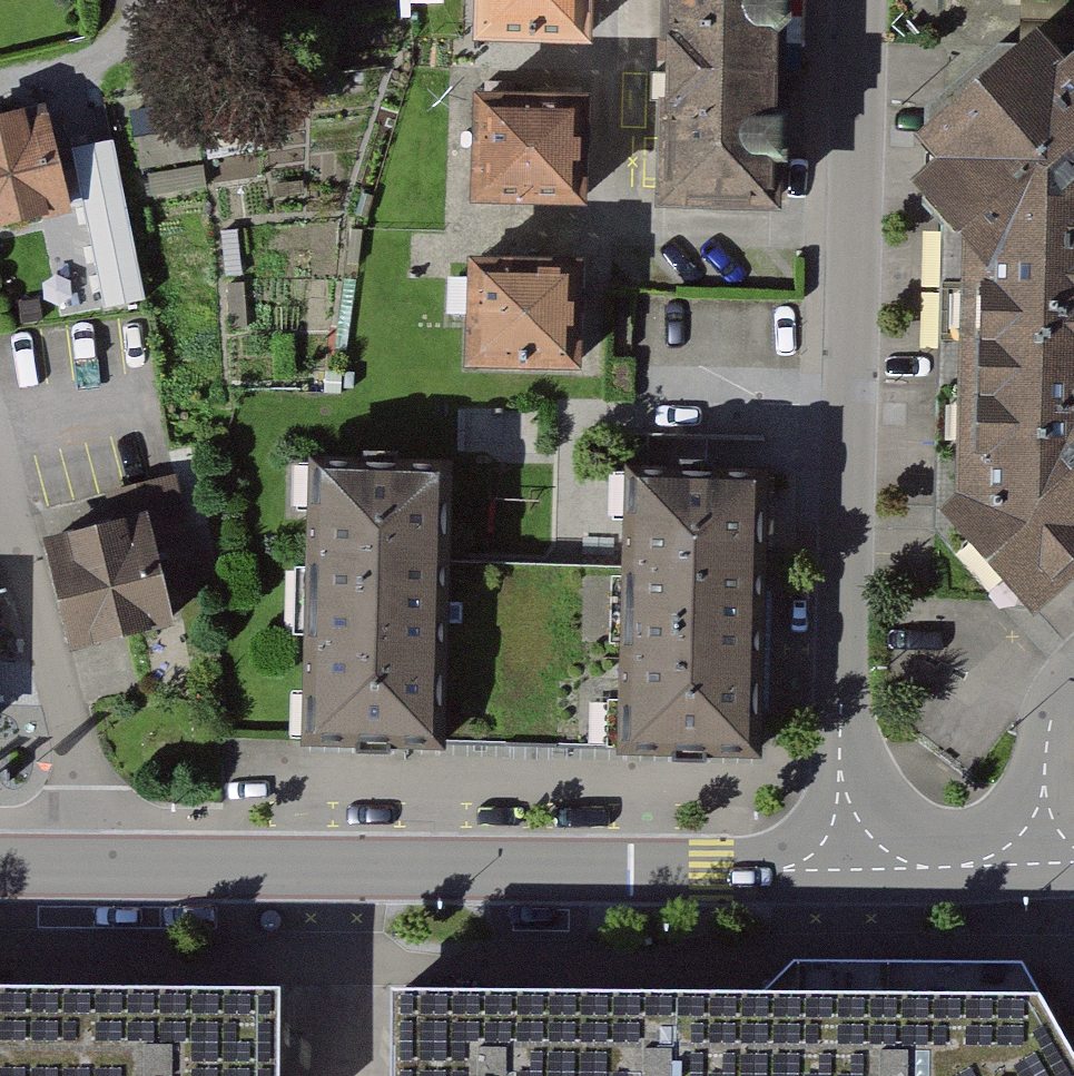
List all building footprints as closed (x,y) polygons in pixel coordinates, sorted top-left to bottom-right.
[(465,50),(579,52),(580,0),(466,0),(465,50)] [(645,213),(765,214),(768,0),(647,0),(645,213)] [(1031,615),(1073,579),(1073,54),(1068,59),(1039,30),(955,100),(916,134),(938,157),(912,181),(962,233),(963,400),(957,497),(942,512),(983,561),(1031,615)] [(571,110),(456,107),(453,219),(568,222),(571,110)] [(0,124),(0,241),(73,219),(40,112),(0,124)] [(566,274),(454,272),(452,382),(563,384),(566,274)] [(431,479),(298,474),(289,739),(288,754),(421,759),(431,479)] [(758,485),(611,484),(610,769),(757,769),(758,485)] [(145,515),(33,544),(63,660),(175,631),(145,515)] [(396,992),(392,1075),(1073,1075),(1073,1043),(1026,965),(836,967),(798,968),(776,992),(396,992)] [(291,1040),(287,992),(0,989),(0,1075),(284,1075),(291,1040)]
